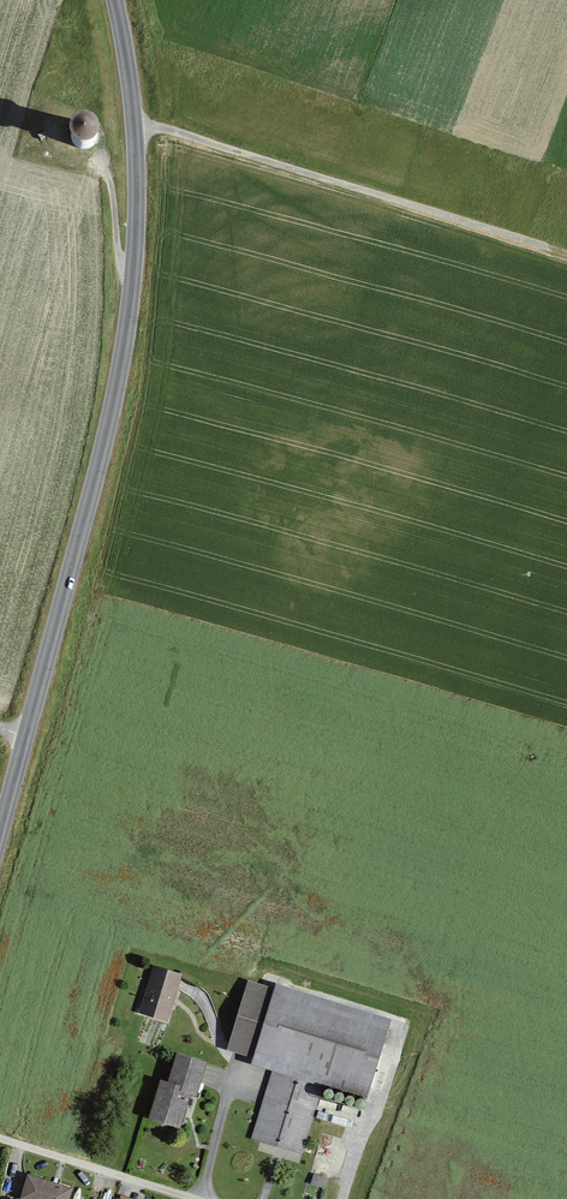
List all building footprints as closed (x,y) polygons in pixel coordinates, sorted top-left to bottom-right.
[(88,137),(94,130),(85,123),(79,130),(88,137)] [(181,974),(154,966),(141,1012),(167,1020),(176,989),(178,983),(181,975),(181,974)] [(249,980),(228,1048),(255,1056),(253,1061),(274,1067),(253,1137),(279,1144),(300,1151),(321,1082),(368,1097),(391,1019),(277,984),(275,988),(249,980)] [(207,1061),(178,1053),(169,1084),(160,1081),(149,1118),(180,1127),(191,1091),(197,1093),(203,1075),(207,1061)] [(330,1089),(329,1088),(327,1089),(326,1089),(324,1091),(324,1092),(324,1094),(324,1095),(325,1097),(326,1098),(328,1098),(329,1098),(331,1098),(332,1097),(333,1095),(334,1094),(333,1092),(333,1091),(332,1089),(330,1089)] [(340,1092),(339,1092),(337,1092),(336,1093),(335,1094),(334,1095),(334,1097),(334,1098),(335,1100),(336,1101),(338,1101),(340,1101),(341,1101),(342,1100),(343,1099),(344,1097),(344,1095),(343,1094),(342,1093),(340,1092)] [(351,1095),(349,1095),(348,1095),(346,1096),(345,1097),(344,1098),(344,1100),(344,1102),(345,1103),(347,1104),(348,1105),(350,1105),(351,1104),(353,1103),(354,1102),(354,1100),(354,1098),(353,1097),(352,1096),(351,1095)] [(361,1098),(359,1098),(358,1098),(356,1099),(355,1100),(355,1101),(354,1103),(355,1105),(356,1106),(357,1107),(358,1108),(360,1108),(362,1107),(363,1106),(364,1105),(364,1103),(364,1101),(363,1100),(362,1099),(361,1098)] [(29,1176),(22,1198),(24,1198),(68,1198),(71,1189),(56,1185),(29,1176)]
